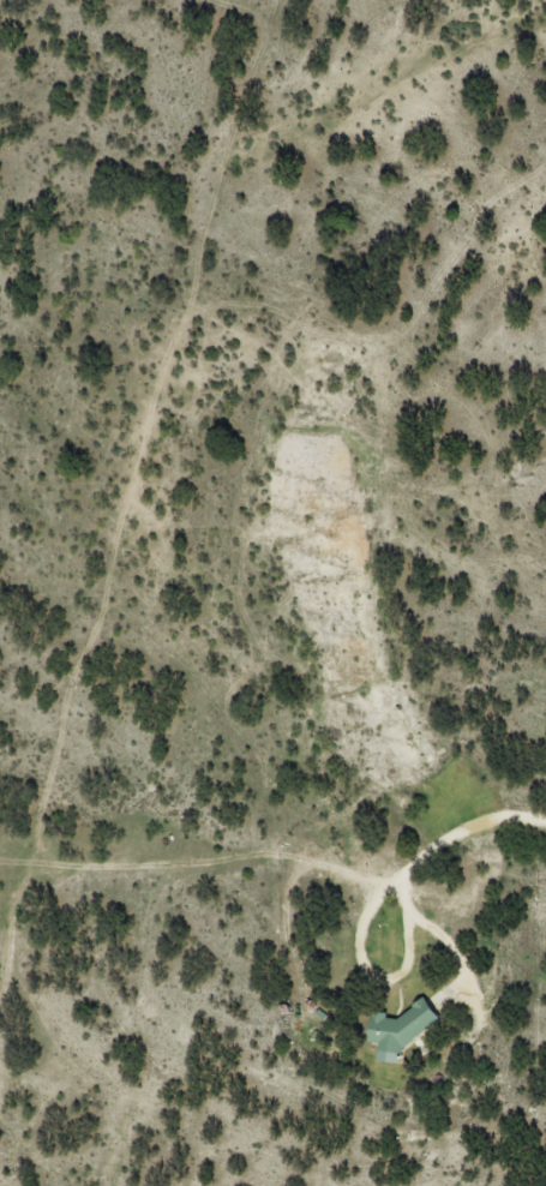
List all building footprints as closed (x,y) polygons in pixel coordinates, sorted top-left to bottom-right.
[(440,1021),(425,998),(391,1022),(382,1010),(365,1022),(378,1040),(375,1042),(386,1059),(440,1021)]
